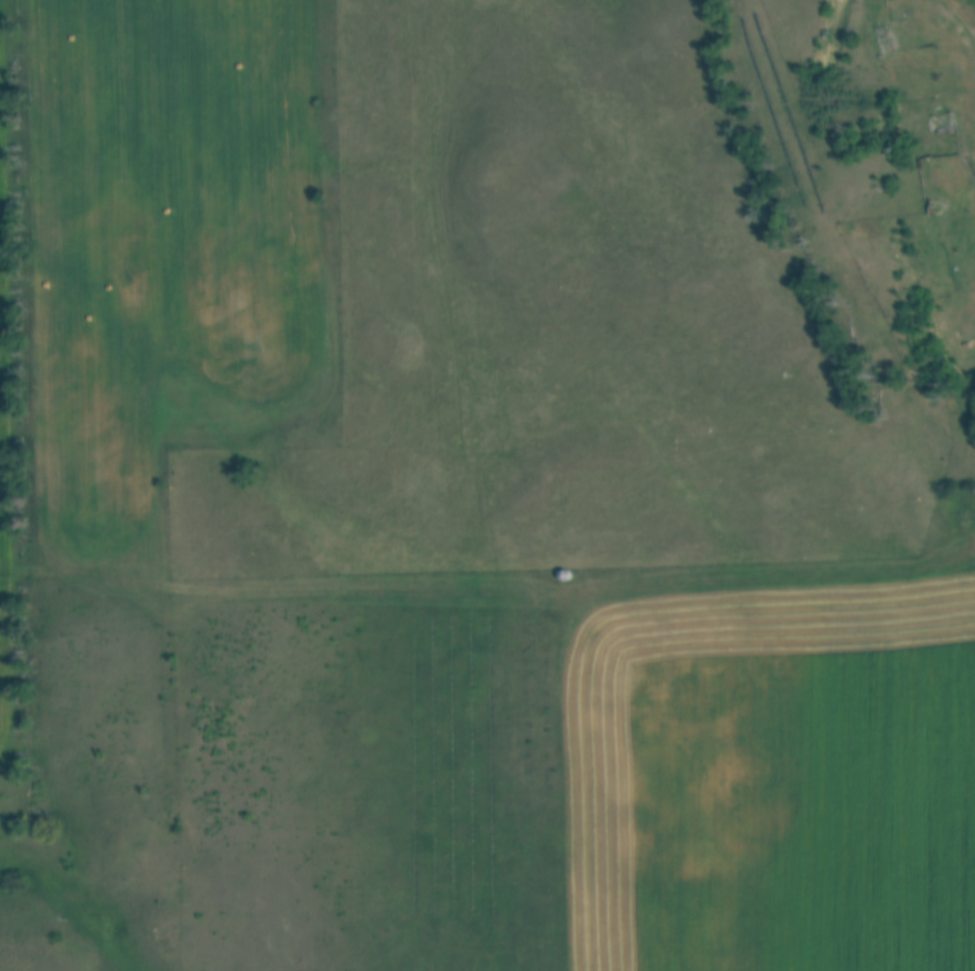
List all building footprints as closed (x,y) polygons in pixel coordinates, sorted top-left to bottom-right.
[(935,133),(953,131),(951,112),(933,114),(935,133)]
